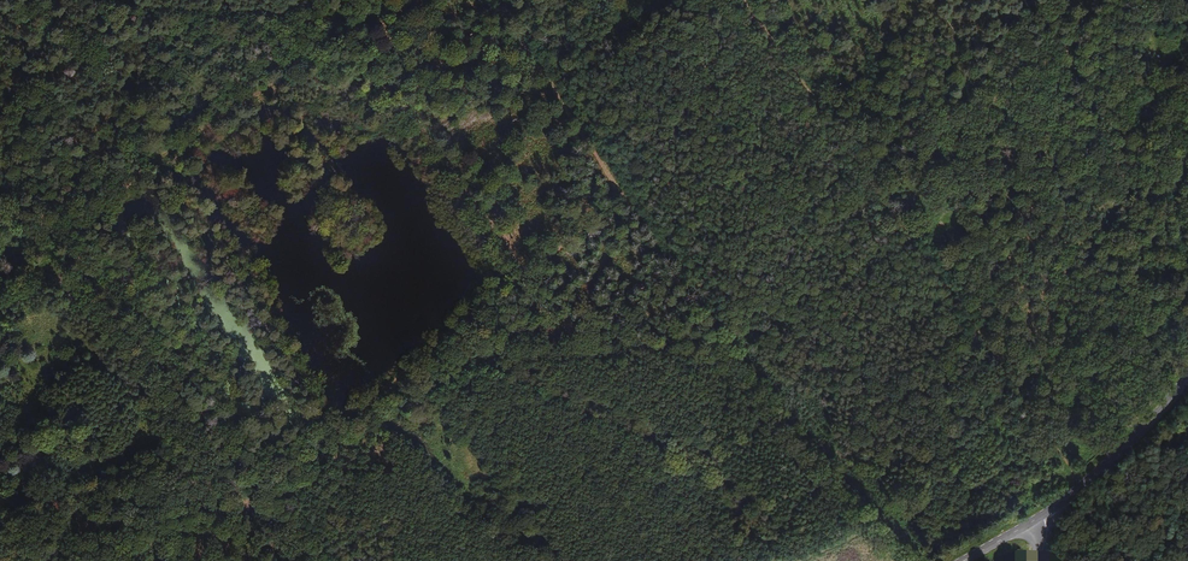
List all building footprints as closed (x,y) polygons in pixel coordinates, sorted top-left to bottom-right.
[(1173,415),(1175,432),(1184,431),(1183,414),(1173,415)] [(1160,444),(1160,452),(1177,451),(1176,443),(1160,444)]
